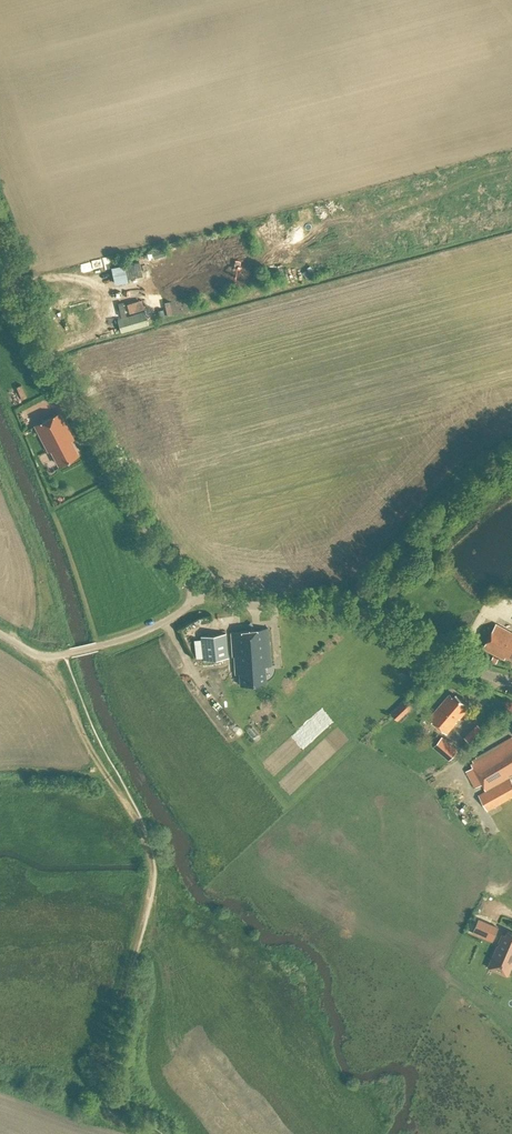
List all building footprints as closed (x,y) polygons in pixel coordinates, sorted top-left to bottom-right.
[(136,254),(107,262),(111,274),(140,267),(136,254)] [(118,319),(122,333),(149,325),(145,312),(118,319)] [(22,382),(15,385),(21,398),(27,395),(22,382)] [(72,439),(72,438),(59,412),(33,425),(47,451),(50,450),(58,464),(77,454),(68,438),(70,436),(72,439)] [(483,648),(504,659),(506,656),(511,659),(511,632),(496,623),(483,648)] [(262,667),(271,667),(268,630),(230,633),(234,674),(239,673),(240,685),(264,683),(262,667)] [(227,634),(201,636),(203,661),(229,658),(227,634)] [(450,695),(430,718),(447,733),(469,707),(456,695),(454,698),(450,695)] [(404,713),(412,704),(405,697),(396,706),(404,713)] [(478,724),(465,737),(471,743),(484,730),(478,724)] [(249,731),(254,739),(259,736),(254,727),(249,731)] [(434,746),(450,760),(458,750),(442,736),(434,746)] [(479,795),(487,810),(511,796),(511,783),(510,779),(511,777),(511,739),(511,737),(474,758),(476,760),(470,764),(474,772),(468,776),(475,788),(481,784),(485,792),(479,795)] [(508,930),(506,935),(503,934),(499,942),(501,942),(499,946),(498,945),(492,958),(500,962),(501,964),(502,964),(499,971),(508,975),(511,966),(511,932),(508,930)]
